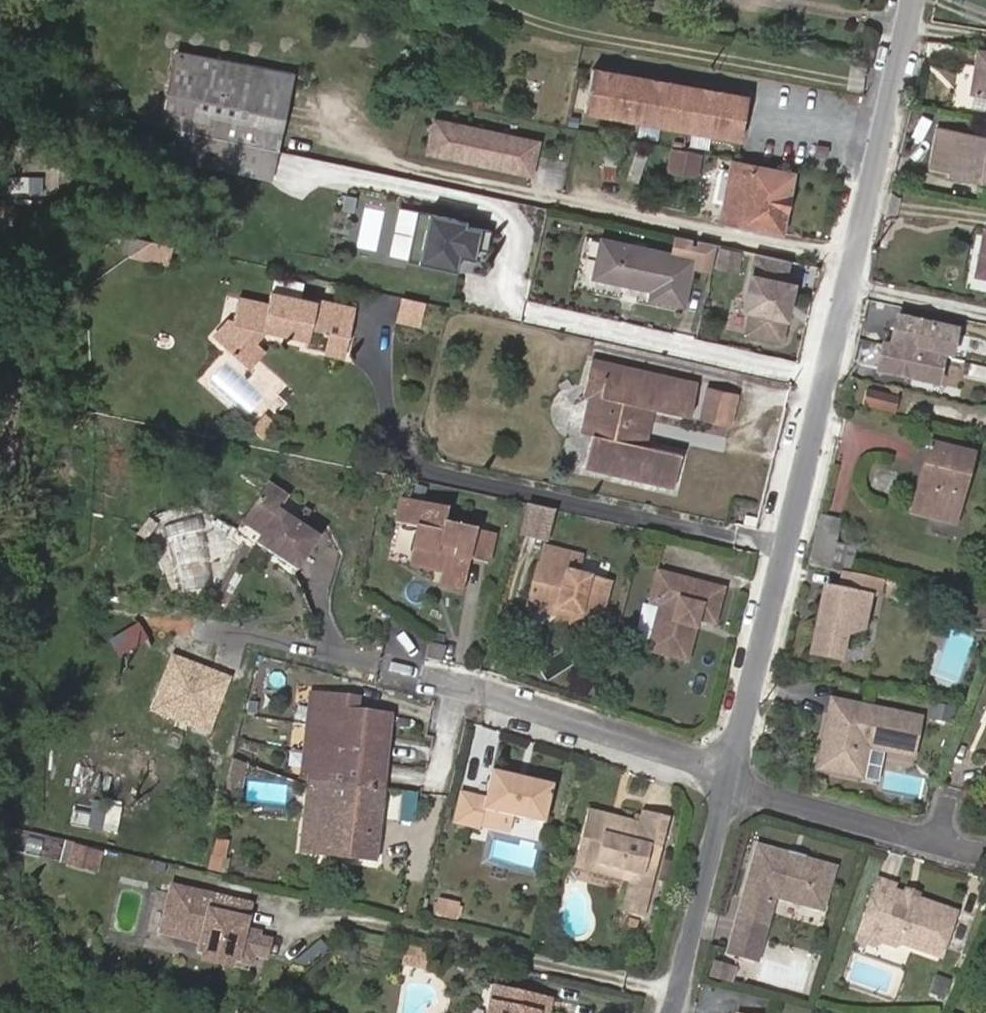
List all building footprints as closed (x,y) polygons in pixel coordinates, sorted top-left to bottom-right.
[(985,95),(985,47),(979,46),(970,92),(985,95)] [(272,148),(277,149),(292,73),(185,53),(170,129),(223,139),(272,148)] [(729,91),(700,85),(698,97),(676,92),(679,81),(647,75),(644,86),(623,83),(626,70),(596,65),(588,108),(743,138),(750,106),(727,102),(729,91)] [(647,75),(626,70),(623,83),(644,86),(647,75)] [(698,97),(700,85),(679,81),(676,92),(698,97)] [(752,95),(729,91),(727,102),(750,106),(752,95)] [(431,113),(423,151),(533,175),(542,136),(431,113)] [(985,169),(985,135),(938,127),(931,165),(949,168),(948,173),(980,179),(983,169),(985,169)] [(223,139),(170,129),(167,156),(217,167),(223,139)] [(272,148),(223,139),(217,167),(266,178),(272,148)] [(816,152),(828,154),(830,146),(818,143),(816,152)] [(678,145),(674,167),(695,171),(699,149),(678,145)] [(705,172),(709,151),(699,149),(695,171),(705,172)] [(734,171),(729,195),(725,220),(783,231),(794,172),(735,161),(734,171)] [(721,194),(729,195),(734,171),(726,169),(721,194)] [(468,269),(477,220),(398,205),(388,255),(468,269)] [(985,233),(977,272),(985,274),(985,233)] [(603,240),(594,278),(652,290),(650,299),(683,307),(686,293),(706,297),(717,245),(663,234),(659,252),(603,240)] [(156,241),(135,236),(117,251),(152,258),(156,241)] [(789,260),(756,253),(744,309),(752,310),(747,333),(782,340),(795,282),(785,280),(789,260)] [(323,330),(322,335),(319,349),(338,353),(349,306),(265,289),(261,302),(231,296),(226,319),(220,318),(205,335),(230,358),(245,343),(257,332),(267,333),(268,327),(278,329),(277,335),(301,340),(304,326),(318,329),(323,330)] [(398,294),(393,318),(412,322),(417,298),(398,294)] [(893,317),(886,344),(946,358),(952,331),(893,317)] [(267,333),(277,335),(278,329),(268,327),(267,333)] [(245,343),(230,358),(239,366),(254,351),(245,343)] [(938,357),(879,343),(873,370),(932,384),(938,357)] [(617,371),(619,364),(608,362),(606,369),(617,371)] [(646,401),(652,402),(691,411),(698,381),(619,364),(617,371),(606,369),(601,392),(591,390),(582,428),(592,431),(585,461),(675,481),(682,450),(643,442),(637,441),(646,401)] [(730,419),(736,388),(707,383),(701,413),(730,419)] [(643,442),(652,402),(646,401),(637,441),(643,442)] [(271,412),(266,418),(271,422),(276,416),(271,412)] [(259,413),(248,425),(254,429),(251,433),(257,438),(271,422),(266,418),(259,413)] [(254,429),(248,425),(245,429),(251,433),(254,429)] [(955,521),(970,458),(929,448),(915,510),(955,521)] [(264,502),(306,532),(316,518),(274,488),(264,502)] [(412,565),(436,570),(439,558),(446,559),(444,571),(442,583),(465,587),(472,560),(487,563),(493,533),(446,523),(449,508),(402,498),(398,523),(419,527),(412,565)] [(241,533),(300,576),(323,544),(306,532),(264,502),(241,533)] [(556,511),(529,505),(523,532),(550,538),(556,511)] [(750,519),(752,508),(738,505),(736,516),(750,519)] [(807,566),(828,570),(840,521),(819,517),(807,566)] [(853,554),(878,560),(881,549),(856,544),(853,554)] [(539,566),(530,602),(573,614),(570,628),(600,636),(613,585),(579,576),(585,558),(548,548),(543,566),(539,566)] [(875,573),(878,560),(853,554),(850,567),(875,573)] [(439,558),(436,570),(444,571),(446,559),(439,558)] [(906,580),(909,569),(891,565),(888,576),(906,580)] [(869,592),(871,579),(834,571),(830,591),(814,588),(810,613),(815,614),(814,620),(809,622),(803,655),(832,660),(837,634),(854,628),(860,597),(869,592)] [(658,601),(656,607),(644,651),(686,663),(695,629),(689,628),(692,620),(697,621),(715,625),(724,590),(656,572),(648,600),(658,601)] [(573,614),(530,602),(527,610),(557,619),(556,624),(570,628),(573,614)] [(446,648),(429,644),(425,659),(443,663),(446,648)] [(172,651),(150,709),(215,732),(236,674),(172,651)] [(312,693),(303,767),(311,768),(331,771),(330,783),(383,789),(392,714),(355,709),(346,708),(347,696),(312,693)] [(346,708),(355,709),(356,697),(347,696),(346,708)] [(852,756),(862,749),(909,758),(915,719),(823,700),(817,730),(823,734),(819,749),(812,752),(809,767),(812,773),(856,781),(857,774),(849,767),(852,756)] [(823,734),(817,730),(812,752),(819,749),(823,734)] [(857,774),(862,749),(852,756),(849,767),(857,774)] [(375,860),(383,789),(330,783),(331,771),(311,768),(301,851),(375,860)] [(485,809),(511,815),(543,823),(552,785),(525,779),(524,786),(518,784),(519,778),(492,772),(487,798),(462,792),(456,825),(481,830),(482,823),(485,809)] [(508,828),(511,815),(485,809),(482,823),(508,828)] [(577,862),(607,869),(627,874),(625,883),(618,916),(641,921),(666,818),(640,813),(638,822),(621,819),(620,824),(608,822),(609,816),(588,811),(577,862)] [(621,819),(609,816),(608,822),(620,824),(621,819)] [(496,855),(539,863),(543,843),(508,837),(509,831),(500,829),(496,855)] [(68,861),(89,866),(92,851),(71,846),(68,861)] [(768,929),(776,900),(819,912),(831,869),(802,861),(803,858),(788,854),(788,857),(759,849),(739,921),(729,955),(756,962),(759,959),(768,929)] [(89,866),(94,867),(97,852),(92,851),(89,866)] [(607,869),(577,862),(574,872),(625,883),(627,874),(607,869)] [(900,896),(889,892),(891,886),(874,881),(858,931),(875,937),(879,943),(893,948),(899,944),(938,957),(953,913),(913,900),(900,896)] [(159,929),(199,938),(196,949),(233,957),(235,947),(262,953),(266,938),(253,935),(254,931),(240,927),(235,926),(240,901),(169,884),(159,929)] [(902,891),(900,896),(913,900),(914,895),(902,891)] [(240,927),(246,902),(240,901),(235,926),(240,927)] [(875,937),(858,931),(854,942),(872,948),(879,943),(875,937)] [(726,981),(729,969),(716,965),(713,978),(726,981)] [(535,1012),(545,1012),(548,998),(493,985),(486,1012),(535,1012)]
